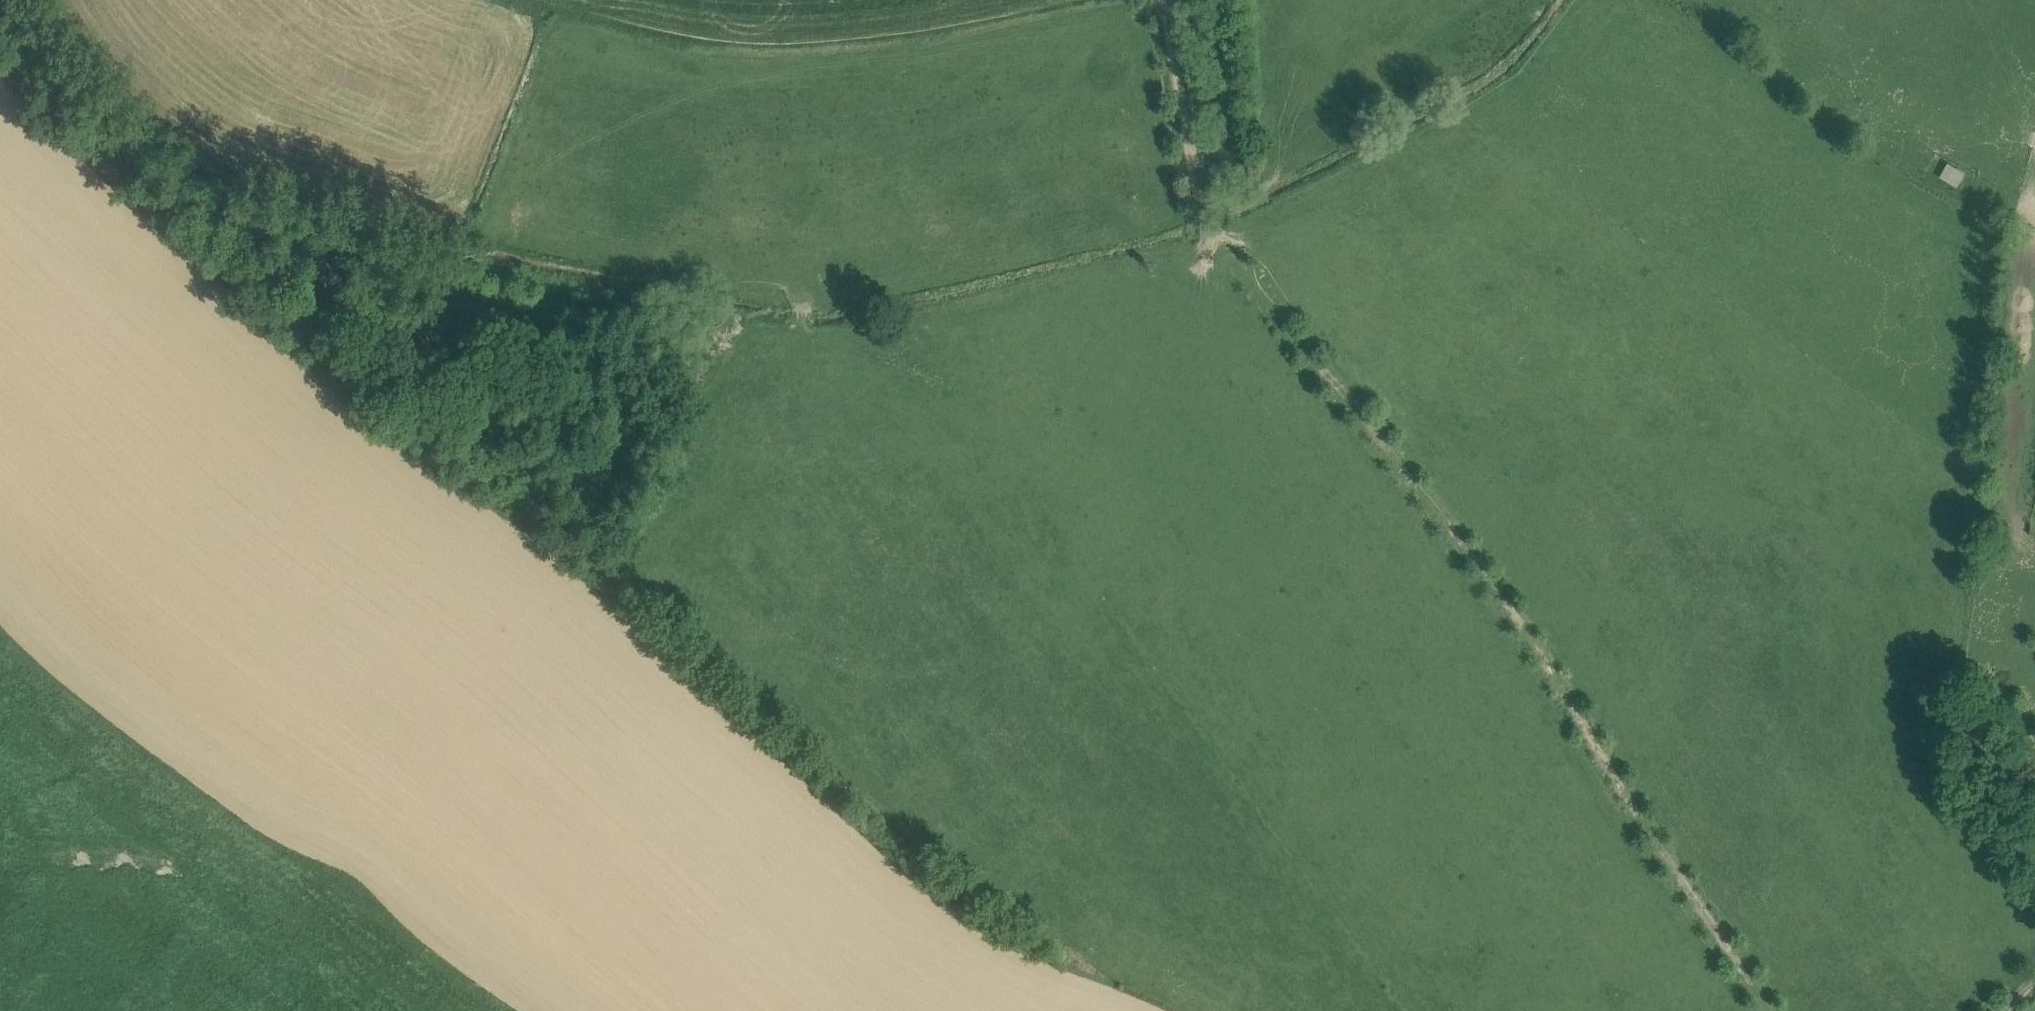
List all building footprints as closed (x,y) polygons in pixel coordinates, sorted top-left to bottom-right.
[(1949,163),(1940,177),(1958,187),(1966,173),(1949,163)]
